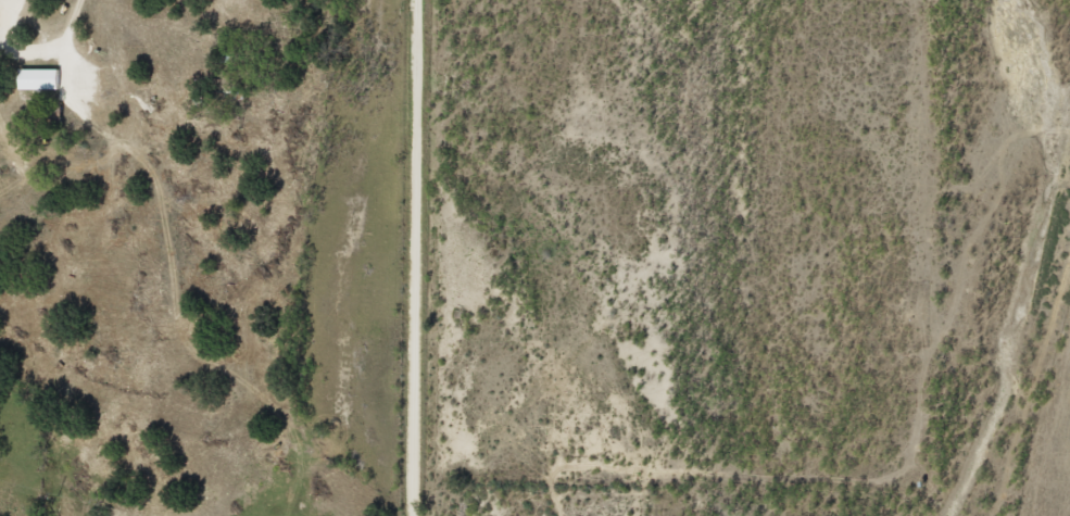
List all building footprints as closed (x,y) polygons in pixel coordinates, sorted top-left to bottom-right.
[(60,68),(21,68),(21,89),(60,89),(60,68)]
